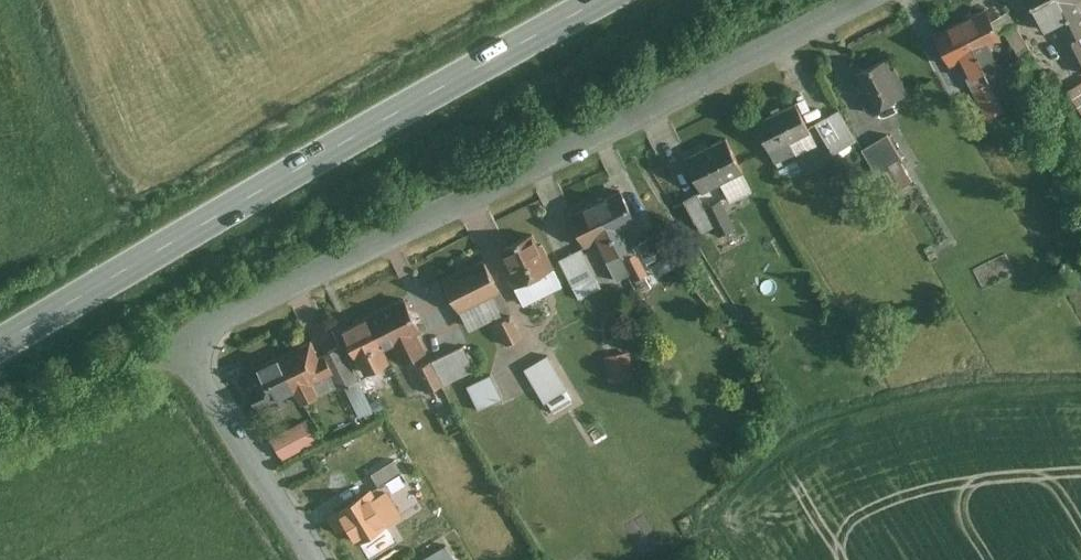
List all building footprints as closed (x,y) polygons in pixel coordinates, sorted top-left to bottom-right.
[(1038,20),(1039,20),(1044,30),(1054,25),(1063,43),(1064,43),(1078,36),(1059,0),(1028,0),(1038,20)] [(1078,36),(1080,34),(1080,0),(1059,0),(1078,36)] [(983,10),(961,21),(985,71),(998,64),(998,63),(989,45),(1001,39),(985,9),(983,10)] [(961,21),(936,34),(951,64),(962,58),(966,67),(962,68),(986,118),(1003,109),(1004,109),(997,94),(985,71),(961,21)] [(885,59),(854,74),(862,90),(858,92),(868,112),(907,94),(894,68),(890,70),(885,59)] [(1068,86),(1080,107),(1080,78),(1068,86)] [(796,103),(756,123),(776,161),(796,151),(790,140),(810,130),(796,103)] [(842,107),(817,122),(836,155),(861,140),(842,107)] [(869,145),(893,193),(918,181),(894,132),(869,145)] [(726,137),(686,158),(703,191),(743,171),(726,137)] [(621,190),(593,204),(621,252),(633,246),(624,227),(636,221),(621,190)] [(698,192),(684,199),(696,222),(710,215),(719,235),(735,227),(721,199),(705,207),(698,192)] [(593,204),(571,215),(586,246),(598,241),(608,259),(619,253),(621,252),(593,204)] [(533,234),(502,249),(511,267),(505,270),(514,288),(515,288),(554,269),(542,244),(539,246),(533,234)] [(587,245),(563,257),(583,298),(607,286),(587,245)] [(483,259),(444,279),(459,310),(490,295),(499,292),(483,259)] [(405,300),(368,317),(384,349),(393,345),(403,364),(426,353),(416,333),(421,331),(405,300)] [(507,313),(492,323),(505,343),(520,333),(507,313)] [(368,317),(343,329),(358,361),(360,361),(365,372),(389,360),(384,349),(368,317)] [(311,341),(279,357),(296,389),(302,403),(319,394),(312,381),(319,378),(319,379),(330,374),(334,372),(325,355),(325,354),(319,357),(311,341)] [(340,346),(325,355),(334,372),(330,374),(338,389),(345,386),(360,416),(373,410),(340,346)] [(634,346),(605,353),(611,382),(640,375),(634,346)] [(463,347),(417,369),(429,393),(442,386),(476,370),(463,347)] [(544,354),(524,367),(549,406),(569,393),(544,354)] [(279,357),(246,373),(255,388),(249,391),(258,409),(272,402),(271,401),(296,389),(279,357)] [(493,375),(471,384),(481,408),(503,399),(493,375)] [(313,441),(299,415),(265,433),(279,459),(313,441)] [(402,473),(394,459),(370,474),(378,488),(402,473)] [(371,492),(337,513),(345,526),(346,527),(348,525),(357,542),(387,524),(386,523),(377,509),(380,507),(379,506),(371,492)]
